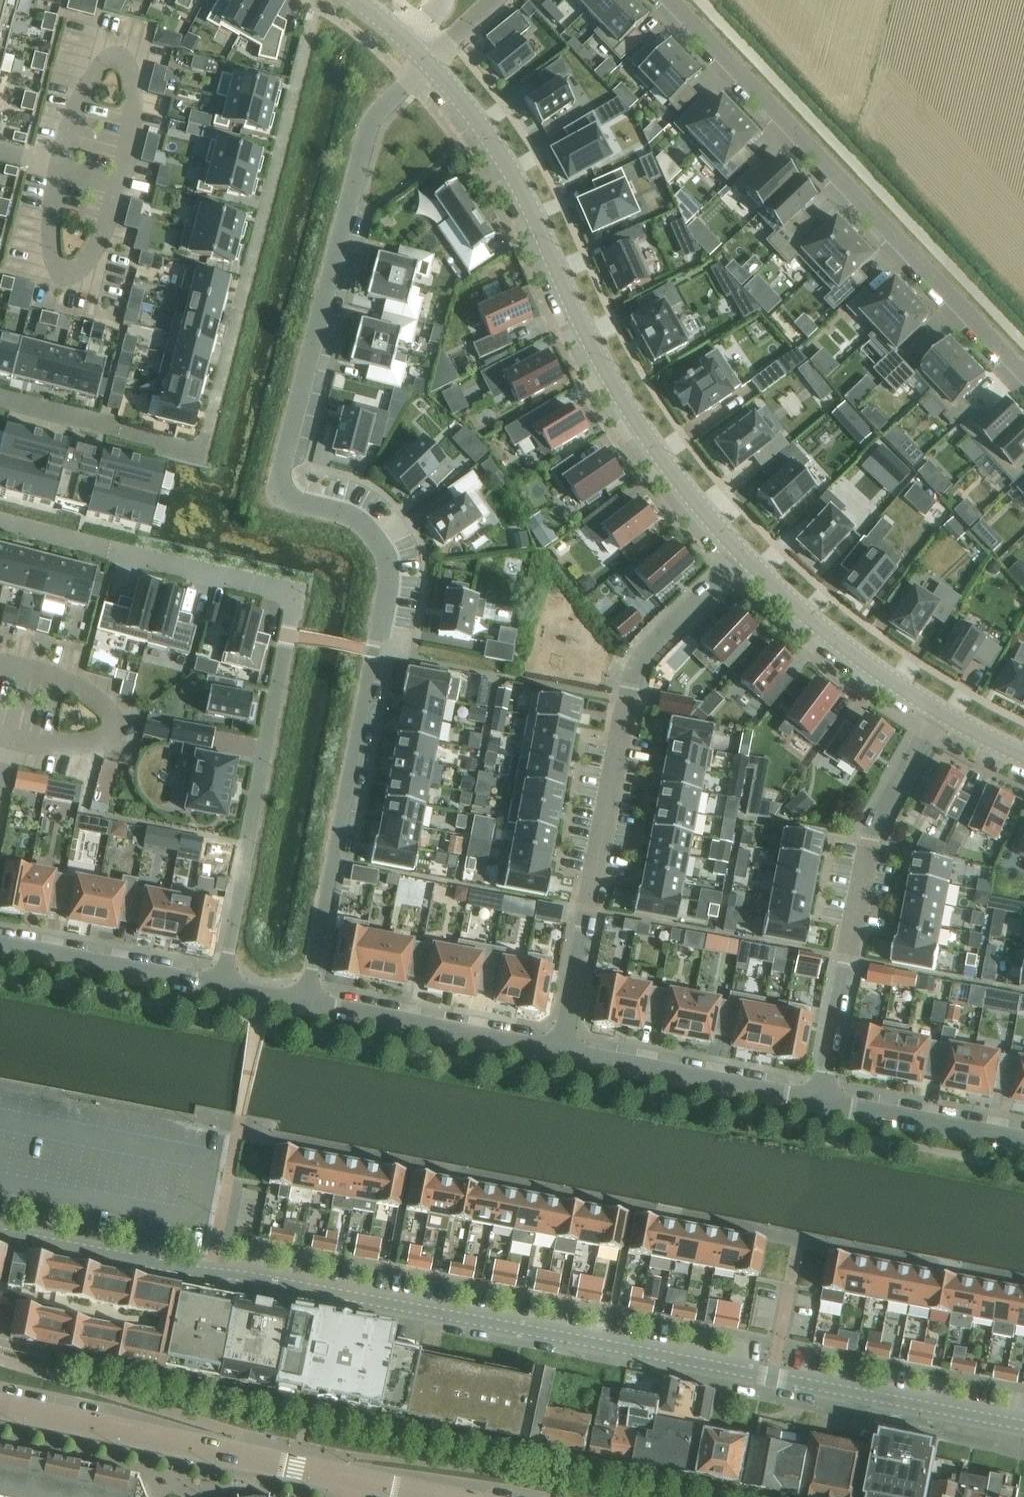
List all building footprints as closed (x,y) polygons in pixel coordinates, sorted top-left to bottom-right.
[(15,15),(19,0),(0,0),(0,11),(15,15)] [(67,10),(94,17),(98,0),(69,0),(67,10)] [(174,6),(188,12),(194,0),(177,0),(174,6)] [(224,0),(218,0),(206,22),(219,29),(221,26),(232,4),(224,0)] [(232,4),(221,26),(240,36),(260,0),(234,0),(232,4)] [(276,17),(285,2),(282,0),(260,0),(240,36),(260,48),(271,26),(276,17)] [(587,11),(599,0),(576,0),(587,11)] [(629,0),(599,0),(587,11),(602,27),(595,34),(596,35),(631,2),(629,0)] [(542,6),(550,15),(556,9),(548,1),(542,6)] [(528,2),(521,9),(529,19),(537,12),(528,2)] [(631,2),(596,35),(612,51),(620,60),(643,38),(635,30),(647,19),(631,2)] [(564,18),(556,9),(550,15),(558,24),(564,18)] [(10,35),(15,15),(0,11),(0,32),(10,35)] [(517,13),(486,39),(497,52),(488,60),(505,81),(534,58),(518,38),(530,29),(517,13)] [(58,17),(45,14),(43,22),(55,25),(58,17)] [(43,22),(41,30),(53,34),(55,25),(43,22)] [(283,33),(271,26),(260,48),(258,58),(276,63),(283,33)] [(5,55),(10,35),(0,32),(0,53),(5,55)] [(169,37),(166,47),(178,50),(181,37),(173,35),(169,37)] [(576,53),(581,47),(573,39),(567,44),(576,53)] [(656,54),(647,45),(630,62),(654,87),(684,58),(668,42),(656,54)] [(35,53),(33,61),(45,65),(47,56),(35,53)] [(699,75),(684,58),(654,87),(677,112),(695,95),(687,86),(699,75)] [(205,60),(202,72),(214,75),(217,63),(205,60)] [(525,100),(524,101),(541,126),(542,126),(541,124),(572,103),(573,105),(574,104),(559,81),(570,74),(561,60),(538,76),(546,88),(526,102),(525,100)] [(608,60),(594,73),(603,82),(616,69),(608,60)] [(33,61),(31,70),(43,73),(45,65),(33,61)] [(155,66),(151,80),(163,83),(166,69),(155,66)] [(233,77),(228,99),(272,110),(273,106),(277,107),(280,93),(277,92),(278,88),(233,77)] [(151,80),(148,93),(164,97),(167,84),(163,83),(151,80)] [(626,89),(617,97),(618,98),(629,109),(637,101),(626,89)] [(25,93),(23,101),(35,104),(37,96),(25,93)] [(618,98),(612,101),(621,116),(630,110),(629,109),(618,98)] [(739,117),(721,98),(700,117),(692,108),(675,125),(683,134),(687,131),(704,149),(700,152),(701,153),(739,117)] [(215,117),(213,126),(227,130),(229,123),(267,132),(268,128),(271,129),(275,116),(271,115),(272,110),(228,99),(223,119),(215,117)] [(23,101),(21,109),(33,113),(35,104),(23,101)] [(554,155),(551,157),(557,169),(561,167),(568,181),(610,158),(595,130),(599,127),(592,113),(564,130),(570,142),(552,152),(554,155)] [(204,116),(201,127),(208,129),(211,117),(204,116)] [(701,153),(727,181),(745,163),(737,155),(757,136),(739,117),(701,153)] [(653,122),(643,132),(648,145),(662,131),(653,122)] [(14,133),(12,142),(25,145),(27,136),(14,133)] [(148,134),(144,148),(157,151),(160,137),(148,134)] [(209,148),(205,164),(255,176),(257,172),(260,173),(263,159),(260,158),(261,154),(219,143),(211,141),(209,148)] [(144,148),(141,161),(153,165),(157,151),(144,148)] [(663,152),(655,159),(661,172),(672,162),(663,152)] [(650,155),(639,160),(642,169),(654,164),(650,155)] [(751,169),(733,186),(742,195),(745,192),(762,210),(758,214),(758,215),(797,178),(779,159),(759,178),(751,169)] [(198,183),(196,192),(211,196),(212,189),(250,198),(251,194),(254,195),(258,182),(254,181),(255,176),(205,164),(211,166),(206,184),(198,183)] [(6,167),(4,176),(16,179),(18,170),(6,167)] [(581,207),(577,209),(582,221),(586,220),(592,234),(636,214),(623,185),(626,184),(620,171),(593,183),(598,195),(579,203),(581,207)] [(758,215),(776,233),(767,242),(778,253),(803,229),(792,219),(815,197),(797,178),(758,215)] [(468,273),(490,259),(482,247),(494,239),(455,182),(433,197),(449,220),(437,228),(468,273)] [(8,211),(10,202),(0,200),(0,209),(8,211)] [(131,200),(127,214),(140,217),(143,203),(131,200)] [(691,202),(679,213),(685,225),(700,212),(691,202)] [(185,227),(184,228),(239,242),(240,238),(243,238),(247,225),(243,224),(244,220),(194,207),(188,228),(185,227)] [(6,219),(8,211),(0,209),(0,218),(6,219)] [(127,214),(124,227),(136,231),(140,217),(127,214)] [(788,264),(798,255),(815,274),(854,238),(836,219),(813,240),(803,229),(778,253),(788,264)] [(613,250),(601,255),(618,293),(648,281),(631,243),(643,237),(639,226),(609,240),(613,250)] [(238,246),(239,242),(184,228),(179,248),(179,250),(233,264),(234,260),(237,261),(241,247),(238,246)] [(708,231),(696,242),(709,255),(712,252),(719,245),(721,244),(708,231)] [(815,274),(833,293),(825,300),(833,309),(860,284),(852,275),(872,257),(854,238),(815,274)] [(377,255),(372,275),(411,285),(414,274),(422,277),(428,278),(430,273),(434,255),(406,248),(400,247),(399,248),(406,250),(403,261),(377,255)] [(141,252),(138,265),(150,268),(154,255),(141,252)] [(717,265),(710,269),(725,298),(730,295),(741,289),(717,265)] [(741,269),(733,277),(741,286),(750,278),(741,269)] [(190,295),(191,294),(224,302),(229,282),(186,271),(181,292),(190,295)] [(372,275),(367,297),(392,303),(389,315),(417,322),(421,306),(423,300),(417,299),(410,297),(408,296),(411,285),(372,275)] [(757,276),(743,289),(755,302),(769,288),(757,276)] [(0,288),(0,290),(11,293),(15,280),(3,277),(0,288)] [(851,304),(847,307),(856,316),(859,313),(877,332),(912,299),(894,280),(873,299),(865,291),(851,304)] [(24,282),(20,297),(32,300),(36,285),(35,285),(24,282)] [(489,338),(472,345),(478,359),(512,345),(506,331),(530,321),(517,291),(502,298),(497,284),(481,291),(487,304),(476,309),(489,338)] [(667,310),(680,303),(670,285),(638,302),(644,314),(632,320),(654,362),(686,344),(667,310)] [(132,289),(129,299),(142,302),(144,292),(132,289)] [(741,289),(730,295),(739,313),(756,305),(741,289)] [(185,314),(185,315),(218,324),(224,302),(191,294),(190,295),(185,314)] [(129,299),(127,310),(139,313),(142,302),(129,299)] [(877,332),(870,338),(888,357),(892,353),(895,351),(930,318),(912,299),(877,332)] [(213,345),(218,324),(185,315),(185,314),(176,311),(170,333),(213,345)] [(42,312),(39,324),(47,327),(50,314),(42,312)] [(804,313),(794,323),(808,338),(818,328),(804,313)] [(50,314),(47,327),(56,329),(59,316),(50,314)] [(360,321),(355,341),(394,351),(397,340),(406,343),(411,344),(412,344),(413,339),(417,322),(389,315),(386,327),(360,321)] [(84,323),(80,335),(89,337),(92,325),(84,323)] [(89,337),(89,339),(102,342),(105,328),(92,325),(89,337)] [(433,327),(430,342),(440,344),(443,330),(433,327)] [(207,365),(213,345),(170,333),(164,355),(174,358),(174,357),(207,365)] [(11,379),(21,341),(0,336),(0,377),(11,379)] [(125,336),(123,343),(124,343),(124,344),(135,347),(137,339),(125,336)] [(930,394),(931,394),(968,359),(950,340),(922,366),(915,373),(933,391),(930,394)] [(21,341),(11,379),(32,385),(42,347),(21,341)] [(355,341),(350,363),(375,369),(372,381),(366,379),(366,381),(372,382),(396,388),(400,389),(404,372),(406,367),(391,364),(394,351),(355,341)] [(120,352),(132,356),(134,347),(122,344),(120,352)] [(42,347),(32,385),(53,390),(63,352),(42,347)] [(796,348),(776,363),(785,376),(807,360),(796,348)] [(481,374),(490,392),(507,383),(518,404),(561,382),(558,377),(560,375),(554,363),(552,364),(546,354),(531,361),(526,351),(481,374)] [(740,386),(736,380),(721,358),(716,351),(699,362),(703,368),(690,377),(689,376),(685,378),(686,380),(675,387),(677,390),(673,392),(683,408),(687,405),(696,418),(708,411),(732,395),(731,393),(740,386)] [(63,352),(53,390),(75,396),(85,357),(86,353),(84,353),(83,357),(63,352)] [(85,357),(75,396),(96,401),(106,363),(107,359),(86,353),(85,357)] [(874,370),(885,381),(902,364),(892,353),(888,357),(874,370)] [(164,355),(159,375),(169,378),(202,386),(207,365),(174,357),(174,358),(164,355)] [(945,416),(953,425),(971,408),(963,400),(986,377),(968,359),(931,394),(948,413),(945,416)] [(808,362),(798,370),(806,381),(816,373),(808,362)] [(785,376),(776,363),(751,381),(761,394),(785,376)] [(913,375),(902,364),(885,381),(895,392),(913,375)] [(433,377),(429,394),(446,385),(435,368),(433,377)] [(112,386),(125,389),(127,381),(114,378),(112,386)] [(164,398),(197,407),(202,386),(169,378),(164,398)] [(417,380),(414,392),(426,395),(429,383),(417,380)] [(112,386),(110,395),(123,398),(125,389),(112,386)] [(396,388),(392,402),(405,405),(411,392),(400,389),(396,388)] [(574,416),(562,395),(504,430),(514,447),(531,437),(534,442),(541,437),(551,453),(588,430),(578,413),(574,416)] [(164,398),(163,398),(157,421),(192,430),(197,407),(164,398)] [(845,401),(834,411),(847,424),(858,415),(845,401)] [(1008,401),(988,420),(980,411),(962,428),(988,455),(1023,421),(1023,418),(1008,401)] [(344,412),(334,452),(337,452),(336,456),(347,459),(348,455),(362,459),(366,444),(378,447),(381,437),(387,414),(360,407),(357,416),(344,412)] [(387,414),(381,437),(386,438),(401,411),(389,407),(387,414)] [(720,452),(717,454),(726,467),(730,464),(735,470),(753,456),(761,467),(788,446),(779,434),(772,440),(751,412),(722,433),(725,437),(715,445),(720,452)] [(988,455),(1014,483),(1023,474),(1023,421),(988,455)] [(0,450),(0,495),(53,509),(54,505),(87,513),(86,517),(150,534),(166,470),(102,453),(101,458),(68,449),(70,445),(6,428),(0,450)] [(901,433),(889,445),(910,468),(923,456),(901,433)] [(436,488),(437,487),(454,471),(445,461),(443,462),(435,453),(435,454),(422,439),(410,450),(408,447),(407,446),(396,457),(397,458),(399,460),(388,471),(387,472),(400,486),(409,496),(420,486),(427,479),(436,488)] [(478,439),(465,452),(477,464),(490,452),(478,439)] [(881,445),(870,457),(899,485),(910,473),(881,445)] [(771,482),(757,495),(763,502),(759,504),(770,516),(773,513),(778,519),(812,489),(797,473),(808,464),(792,446),(762,472),(771,482)] [(572,458),(552,472),(566,492),(571,489),(581,504),(586,501),(588,505),(599,497),(597,494),(620,478),(603,453),(587,464),(587,463),(586,464),(580,469),(579,468),(572,458)] [(491,459),(481,465),(490,478),(500,472),(491,459)] [(930,461),(917,473),(926,482),(938,470),(930,461)] [(457,502),(428,522),(444,545),(461,534),(465,539),(480,528),(477,523),(488,514),(473,493),(481,487),(472,474),(449,490),(457,502)] [(915,483),(904,497),(915,506),(926,492),(915,483)] [(814,523),(796,543),(819,565),(852,530),(838,516),(846,508),(827,491),(805,515),(814,523)] [(608,504),(582,524),(598,545),(608,537),(619,552),(631,542),(634,546),(645,537),(643,533),(655,524),(637,502),(617,517),(608,504)] [(971,504),(959,516),(970,528),(982,516),(971,504)] [(881,520),(865,539),(875,547),(876,548),(882,541),(892,529),(881,520)] [(983,520),(973,530),(983,541),(994,531),(983,520)] [(534,535),(544,548),(555,540),(546,527),(534,535)] [(850,575),(842,586),(866,605),(889,576),(894,571),(871,552),(875,547),(865,539),(863,537),(856,546),(845,560),(856,569),(850,575)] [(649,599),(653,596),(655,598),(691,567),(686,560),(689,558),(680,547),(677,550),(671,544),(649,563),(647,560),(626,578),(642,597),(645,595),(649,599)] [(0,546),(0,587),(3,587),(13,549),(0,546)] [(34,555),(13,549),(3,587),(24,593),(34,555)] [(34,555),(24,593),(45,598),(54,560),(34,555)] [(75,565),(54,560),(45,598),(44,602),(65,607),(66,603),(75,565)] [(990,567),(990,571),(993,575),(997,575),(1000,572),(1001,567),(998,564),(993,564),(990,567)] [(66,603),(65,607),(65,608),(66,603),(88,609),(91,597),(91,596),(98,598),(104,577),(103,577),(96,575),(98,571),(75,565),(66,603)] [(588,577),(578,584),(586,595),(596,588),(588,577)] [(104,604),(97,631),(146,644),(160,590),(156,589),(157,585),(143,582),(142,585),(138,584),(131,611),(104,604)] [(450,592),(447,592),(438,636),(469,641),(471,630),(473,618),(477,619),(482,619),(483,611),(485,602),(477,601),(477,597),(466,595),(468,587),(452,584),(450,592)] [(955,608),(961,598),(942,586),(933,599),(917,589),(910,600),(906,597),(896,612),(900,614),(893,626),(917,641),(933,616),(945,623),(955,608)] [(146,644),(189,655),(196,628),(175,623),(182,596),(178,595),(179,591),(166,588),(165,591),(160,590),(146,644)] [(5,608),(1,623),(15,627),(19,611),(5,608)] [(238,610),(223,665),(259,674),(267,647),(253,643),(261,616),(256,615),(257,612),(244,608),(243,612),(238,610)] [(622,638),(641,621),(631,609),(612,626),(622,638)] [(701,646),(721,665),(723,663),(727,668),(748,646),(743,642),(754,630),(734,611),(713,634),(709,630),(700,640),(704,643),(701,646)] [(31,617),(28,630),(36,632),(38,632),(41,620),(31,617)] [(41,620),(38,632),(44,634),(48,635),(51,622),(41,620)] [(991,669),(1002,650),(985,640),(986,638),(963,624),(960,628),(957,626),(950,638),(953,640),(942,658),(964,672),(972,658),(991,669)] [(513,648),(500,645),(487,643),(485,657),(510,662),(512,655),(513,648)] [(750,662),(754,665),(740,682),(760,699),(760,700),(769,708),(785,689),(776,681),(792,663),(771,645),(764,653),(761,650),(750,662)] [(996,687),(1001,689),(999,692),(1023,705),(1023,660),(1018,657),(1015,664),(1013,664),(1009,673),(1004,670),(996,687)] [(198,659),(194,672),(210,676),(213,664),(198,659)] [(213,664),(210,676),(215,678),(218,665),(213,664)] [(416,664),(415,672),(442,677),(444,669),(416,664)] [(407,670),(403,693),(407,694),(444,701),(446,702),(455,704),(459,682),(450,680),(450,679),(442,677),(415,672),(407,670)] [(210,691),(205,714),(248,723),(249,720),(252,720),(255,706),(252,706),(253,697),(236,694),(238,682),(215,678),(210,676),(207,676),(204,690),(210,691)] [(123,682),(119,696),(131,699),(135,685),(123,682)] [(822,719),(837,698),(815,682),(786,719),(795,726),(793,729),(805,738),(805,739),(815,747),(831,726),(822,719)] [(497,698),(495,710),(504,712),(506,712),(510,692),(498,690),(497,698)] [(444,701),(407,694),(403,716),(440,723),(444,701)] [(532,694),(528,716),(573,725),(573,726),(577,727),(581,704),(540,696),(532,694)] [(487,709),(489,697),(479,695),(477,707),(487,709)] [(692,701),(687,700),(661,695),(658,713),(689,719),(698,709),(702,704),(692,701)] [(702,704),(698,709),(707,717),(715,709),(706,700),(702,704)] [(470,707),(467,721),(484,724),(486,711),(470,707)] [(494,710),(491,731),(502,733),(506,712),(504,712),(494,710)] [(440,723),(403,716),(399,736),(436,743),(440,723)] [(528,716),(524,737),(569,746),(573,726),(573,725),(528,716)] [(753,717),(747,725),(754,730),(760,723),(753,717)] [(845,724),(824,754),(836,762),(839,758),(863,774),(873,760),(873,761),(874,759),(873,759),(877,753),(878,754),(878,753),(878,752),(890,735),(887,733),(889,729),(878,722),(876,725),(865,718),(856,731),(845,724)] [(665,744),(669,744),(707,752),(709,752),(713,729),(670,721),(665,744)] [(147,722),(143,735),(167,742),(170,728),(147,722)] [(214,731),(173,723),(170,741),(185,744),(183,754),(196,757),(193,775),(187,773),(184,790),(190,791),(186,809),(185,811),(188,812),(188,811),(223,818),(225,819),(226,816),(225,816),(229,799),(231,800),(232,798),(231,798),(234,784),(235,782),(232,781),(235,764),(236,764),(236,762),(234,761),(234,762),(206,756),(207,748),(211,749),(214,731)] [(743,730),(738,757),(748,758),(752,732),(743,730)] [(470,733),(467,748),(479,751),(482,736),(470,733)] [(436,743),(399,736),(395,757),(432,764),(436,743)] [(524,737),(520,758),(565,767),(569,747),(569,746),(524,737)] [(488,744),(486,752),(497,754),(499,746),(488,744)] [(665,766),(703,773),(707,752),(669,744),(665,766)] [(486,752),(484,763),(495,765),(497,754),(486,752)] [(730,778),(744,781),(746,769),(748,759),(734,756),(730,778)] [(432,764),(395,757),(391,778),(428,785),(432,764)] [(748,759),(746,769),(754,770),(756,758),(748,757),(748,759)] [(520,758),(516,780),(562,788),(565,768),(565,767),(520,758)] [(466,759),(464,770),(475,772),(477,761),(466,759)] [(703,773),(665,766),(661,786),(699,793),(703,773)] [(943,766),(922,805),(928,808),(924,815),(938,822),(941,815),(947,818),(948,817),(958,822),(971,797),(961,792),(968,779),(943,766)] [(30,777),(27,790),(44,794),(47,780),(30,777)] [(462,777),(459,790),(473,793),(476,779),(462,777)] [(428,785),(391,778),(387,798),(424,805),(428,785)] [(730,778),(726,798),(727,798),(740,800),(744,781),(730,778)] [(516,780),(512,801),(558,810),(562,788),(516,780)] [(47,795),(46,797),(56,799),(59,784),(49,782),(47,795)] [(477,783),(474,794),(475,794),(486,796),(488,785),(477,783)] [(699,793),(661,786),(657,807),(695,814),(699,793)] [(985,801),(974,796),(964,818),(975,823),(972,830),(997,841),(1015,801),(1009,798),(1010,795),(997,789),(994,797),(987,794),(985,801)] [(461,793),(458,805),(469,807),(472,795),(461,793)] [(785,809),(795,819),(812,804),(802,793),(785,809)] [(475,794),(473,805),(485,808),(487,796),(486,796),(475,794)] [(424,805),(387,798),(383,819),(420,826),(424,805)] [(727,798),(723,819),(736,822),(740,800),(727,798)] [(748,800),(745,815),(772,820),(781,806),(762,802),(748,800)] [(512,801),(508,822),(517,824),(554,831),(558,810),(512,801)] [(92,802),(89,811),(93,812),(106,815),(109,806),(92,802)] [(695,814),(657,807),(653,828),(691,835),(695,814)] [(77,815),(75,828),(87,831),(90,818),(77,815)] [(457,815),(455,828),(464,829),(466,816),(457,815)] [(378,841),(416,848),(420,826),(383,819),(378,841)] [(112,822),(109,836),(122,838),(125,825),(112,822)] [(513,845),(550,852),(551,851),(554,831),(517,824),(513,845)] [(472,827),(470,837),(483,839),(485,829),(472,827)] [(691,835),(653,828),(649,848),(687,856),(691,835)] [(144,842),(143,845),(156,847),(157,844),(159,831),(146,829),(144,842)] [(721,830),(719,841),(732,843),(734,832),(721,830)] [(780,852),(817,859),(822,838),(784,830),(780,852)] [(1016,850),(1020,851),(1019,855),(1023,857),(1023,832),(1016,850)] [(742,833),(740,845),(749,847),(752,835),(742,833)] [(180,845),(191,847),(202,849),(204,840),(193,838),(193,837),(181,835),(180,845)] [(450,838),(447,854),(458,857),(462,841),(450,838)] [(204,840),(202,849),(213,852),(215,842),(204,840)] [(416,848),(378,841),(375,840),(370,863),(413,871),(418,848),(416,848)] [(937,840),(931,852),(943,855),(944,852),(947,846),(937,840)] [(719,841),(715,862),(727,864),(732,843),(719,841)] [(947,846),(944,852),(956,858),(961,847),(950,841),(947,846)] [(509,866),(547,874),(547,873),(550,852),(513,845),(509,866)] [(687,856),(649,848),(645,869),(683,876),(687,856)] [(738,850),(735,866),(747,868),(750,853),(738,850)] [(817,859),(780,852),(776,872),(814,880),(817,859)] [(456,869),(458,857),(449,855),(446,867),(456,869)] [(912,877),(950,884),(954,863),(916,856),(912,877)] [(474,872),(477,861),(467,859),(464,870),(474,872)] [(715,862),(713,874),(725,877),(727,864),(715,862)] [(30,870),(7,865),(0,900),(0,911),(22,916),(30,870)] [(507,866),(503,888),(546,897),(551,874),(547,873),(547,874),(509,866),(507,866)] [(735,866),(733,878),(744,880),(747,868),(735,866)] [(374,886),(377,873),(353,868),(351,881),(374,886)] [(683,876),(645,869),(641,891),(679,898),(683,876)] [(30,870),(22,916),(23,916),(23,912),(46,916),(49,901),(60,903),(65,876),(30,870)] [(814,880),(776,872),(772,893),(810,901),(814,880)] [(398,887),(399,877),(388,875),(386,884),(398,887)] [(65,876),(60,903),(71,905),(68,921),(92,925),(100,883),(65,876)] [(100,883),(92,925),(115,930),(118,914),(130,916),(137,880),(123,877),(121,887),(100,883)] [(950,884),(912,877),(908,898),(946,905),(950,884)] [(982,877),(979,890),(991,893),(993,879),(982,877)] [(137,880),(130,916),(141,918),(138,934),(161,938),(169,896),(136,890),(138,880),(137,880)] [(456,887),(453,900),(467,903),(469,890),(456,887)] [(681,899),(679,898),(641,891),(637,890),(633,913),(676,922),(681,899)] [(978,890),(975,903),(988,906),(990,897),(991,893),(979,890),(978,890)] [(706,904),(710,905),(720,907),(722,894),(708,891),(706,904)] [(810,901),(772,893),(768,915),(805,922),(810,901)] [(169,896),(161,938),(183,943),(182,946),(183,946),(192,900),(169,896)] [(730,896),(727,908),(741,911),(743,899),(730,896)] [(988,907),(988,909),(1002,912),(1005,900),(990,897),(988,906),(988,907)] [(946,905),(908,898),(904,919),(942,926),(946,905)] [(192,900),(183,946),(207,951),(215,905),(192,900)] [(559,925),(562,908),(539,904),(536,920),(559,925)] [(717,919),(720,907),(710,905),(707,917),(717,919)] [(735,922),(737,911),(727,909),(725,920),(735,922)] [(975,912),(973,925),(984,927),(987,914),(975,912)] [(809,923),(805,922),(768,915),(766,915),(762,938),(805,946),(809,923)] [(357,980),(367,924),(344,919),(333,975),(357,980)] [(942,926),(904,919),(900,941),(937,948),(942,926)] [(623,930),(634,932),(634,934),(641,936),(643,923),(625,920),(623,930)] [(647,937),(650,925),(643,923),(641,936),(647,937)] [(367,924),(357,980),(358,980),(359,976),(380,980),(388,938),(367,934),(368,924),(367,924)] [(992,925),(990,936),(1002,939),(1004,927),(992,925)] [(672,930),(669,941),(678,942),(681,931),(672,930)] [(972,933),(970,948),(980,950),(983,935),(972,933)] [(707,936),(704,951),(715,953),(717,938),(707,936)] [(388,938),(380,980),(403,985),(406,969),(417,971),(423,944),(388,938)] [(939,948),(937,948),(900,941),(896,940),(892,963),(935,971),(939,948)] [(423,944),(417,971),(429,973),(426,989),(449,993),(459,941),(458,941),(456,951),(423,944)] [(459,941),(449,993),(473,998),(476,982),(487,984),(494,948),(483,946),(459,941)] [(738,954),(735,969),(747,971),(750,957),(752,945),(740,942),(738,954)] [(985,958),(986,958),(995,960),(997,947),(988,946),(985,958)] [(763,947),(760,962),(773,964),(774,959),(776,949),(763,947)] [(494,948),(487,984),(498,987),(495,1002),(518,1006),(517,1010),(518,1010),(529,955),(528,954),(526,964),(506,960),(508,951),(494,948)] [(785,961),(787,951),(776,949),(774,959),(785,961)] [(798,953),(796,963),(808,965),(819,967),(821,957),(810,955),(798,953)] [(529,955),(518,1010),(542,1015),(552,959),(529,955)] [(978,957),(968,955),(966,967),(976,969),(978,957)] [(995,960),(986,958),(984,970),(993,972),(996,960),(995,960)] [(871,967),(868,982),(893,987),(894,981),(896,972),(884,970),(871,967)] [(896,972),(894,981),(904,983),(916,986),(918,976),(906,974),(896,972)] [(934,993),(936,979),(920,976),(917,990),(934,993)] [(616,1029),(625,983),(601,978),(592,1024),(616,1029)] [(625,983),(616,1029),(617,1029),(618,1025),(640,1030),(643,1014),(654,1016),(660,990),(625,983)] [(990,989),(987,1004),(1004,1007),(1006,993),(990,989)] [(660,990),(654,1016),(666,1018),(663,1034),(686,1038),(694,996),(660,990)] [(732,1047),(756,1052),(763,1009),(765,1010),(767,1000),(730,993),(728,1003),(729,1003),(724,1030),(735,1032),(732,1047)] [(694,996),(686,1038),(710,1043),(713,1027),(724,1030),(729,1003),(728,1003),(694,996)] [(763,1009),(756,1052),(777,1056),(776,1059),(777,1060),(788,1004),(778,1002),(776,1012),(765,1010),(763,1009)] [(788,1004),(777,1060),(801,1064),(811,1008),(788,1004)] [(950,1006),(947,1021),(959,1023),(962,1008),(950,1006)] [(877,1075),(898,1079),(906,1037),(908,1037),(909,1027),(885,1023),(883,1032),(884,1033),(875,1079),(876,1079),(877,1075)] [(852,1074),(875,1079),(884,1033),(883,1032),(860,1028),(852,1074)] [(941,1043),(908,1037),(906,1037),(898,1079),(922,1084),(925,1068),(936,1070),(941,1043)] [(968,1092),(976,1050),(941,1043),(936,1070),(947,1072),(944,1088),(968,1092)] [(1006,1083),(1017,1086),(1014,1101),(1023,1103),(1023,1049),(1014,1047),(1012,1057),(1011,1057),(1006,1083)] [(976,1050),(968,1092),(991,1097),(994,1081),(1006,1083),(1011,1057),(976,1050)] [(298,1152),(275,1147),(268,1184),(280,1186),(277,1198),(289,1200),(291,1188),(298,1152)] [(291,1188),(289,1200),(299,1202),(310,1204),(312,1192),(319,1156),(298,1152),(291,1188)] [(341,1160),(319,1156),(312,1192),(334,1197),(341,1160)] [(341,1160),(334,1197),(331,1208),(353,1212),(355,1201),(362,1164),(341,1160)] [(355,1201),(353,1210),(375,1214),(376,1205),(383,1168),(362,1164),(355,1201)] [(405,1172),(383,1168),(376,1205),(398,1209),(405,1172)] [(435,1178),(413,1174),(406,1210),(428,1215),(435,1178)] [(435,1178),(428,1215),(449,1219),(456,1182),(435,1178)] [(478,1186),(456,1182),(449,1219),(471,1223),(478,1186)] [(499,1190),(478,1186),(471,1223),(492,1227),(499,1190)] [(520,1195),(499,1190),(492,1227),(513,1231),(520,1195)] [(534,1235),(535,1235),(542,1199),(520,1195),(513,1231),(511,1243),(532,1247),(534,1235)] [(563,1203),(542,1199),(535,1235),(556,1239),(563,1203)] [(556,1239),(554,1253),(564,1255),(575,1257),(577,1243),(584,1207),(563,1203),(556,1239)] [(605,1211),(584,1207),(577,1243),(598,1247),(605,1210),(605,1211)] [(627,1214),(605,1210),(598,1247),(620,1251),(627,1214)] [(657,1220),(635,1216),(628,1253),(650,1257),(657,1221),(657,1220)] [(678,1225),(657,1221),(650,1257),(671,1261),(678,1225)] [(700,1229),(678,1225),(671,1261),(693,1265),(700,1229)] [(721,1233),(700,1229),(693,1265),(714,1269),(721,1233)] [(269,1240),(281,1242),(283,1232),(271,1230),(269,1240)] [(294,1234),(283,1232),(281,1242),(293,1244),(294,1234)] [(742,1237),(721,1233),(714,1269),(735,1273),(742,1236),(742,1237)] [(764,1241),(742,1236),(735,1273),(757,1277),(764,1241)] [(311,1248),(323,1250),(325,1240),(313,1238),(311,1248)] [(337,1242),(325,1240),(323,1250),(335,1252),(337,1242)] [(354,1256),(366,1258),(367,1248),(356,1246),(354,1256)] [(379,1250),(367,1248),(366,1258),(377,1260),(379,1250)] [(853,1258),(831,1253),(821,1302),(844,1307),(846,1294),(853,1258)] [(406,1266),(418,1268),(420,1258),(408,1256),(406,1266)] [(179,1289),(26,1258),(25,1261),(12,1259),(7,1286),(0,1284),(0,1335),(163,1368),(179,1289)] [(432,1260),(420,1258),(418,1268),(430,1270),(432,1260)] [(874,1262),(853,1258),(846,1294),(868,1298),(874,1262)] [(896,1266),(874,1262),(868,1298),(889,1303),(896,1266)] [(449,1274),(461,1276),(462,1266),(451,1264),(449,1274)] [(474,1268),(462,1266),(461,1276),(472,1279),(474,1268)] [(917,1270),(896,1266),(889,1303),(910,1307),(917,1270)] [(938,1274),(917,1270),(910,1307),(932,1311),(938,1274)] [(505,1274),(493,1272),(491,1282),(503,1284),(505,1274)] [(505,1274),(503,1284),(515,1287),(517,1276),(505,1274)] [(960,1278),(938,1274),(932,1311),(953,1315),(960,1278)] [(644,1290),(642,1298),(656,1301),(660,1279),(646,1277),(644,1290)] [(953,1315),(951,1326),(972,1330),(974,1319),(981,1282),(960,1278),(953,1315)] [(545,1292),(547,1282),(535,1280),(533,1290),(545,1292)] [(547,1282),(545,1292),(557,1295),(559,1285),(547,1282)] [(1003,1286),(981,1282),(974,1319),(996,1323),(1003,1286)] [(1023,1291),(1003,1286),(996,1323),(1017,1327),(1023,1291)] [(163,1368),(219,1379),(235,1298),(179,1288),(179,1289),(163,1368)] [(588,1300),(590,1290),(578,1288),(576,1298),(588,1300)] [(590,1290),(588,1300),(600,1303),(602,1293),(590,1290)] [(235,1298),(219,1379),(273,1390),(289,1308),(246,1300),(235,1298)] [(630,1298),(628,1308),(640,1310),(642,1300),(630,1298)] [(642,1300),(640,1310),(652,1313),(654,1303),(642,1300)] [(289,1308),(273,1390),(408,1417),(419,1358),(422,1345),(394,1339),(397,1324),(316,1308),(290,1303),(289,1308)] [(682,1319),(684,1309),(672,1306),(670,1316),(682,1319)] [(684,1309),(682,1319),(694,1321),(696,1311),(684,1309)] [(725,1327),(727,1317),(715,1314),(713,1325),(725,1327)] [(727,1317),(725,1327),(737,1329),(739,1319),(727,1317)] [(836,1348),(838,1338),(826,1336),(824,1346),(836,1348)] [(838,1338),(836,1348),(848,1350),(850,1340),(838,1338)] [(878,1356),(880,1346),(868,1344),(866,1354),(878,1356)] [(880,1346),(878,1356),(890,1358),(892,1348),(880,1346)] [(921,1364),(922,1354),(910,1352),(909,1362),(921,1364)] [(922,1354),(921,1364),(933,1366),(934,1356),(922,1354)] [(530,1380),(419,1358),(408,1417),(519,1439),(530,1380)] [(964,1372),(965,1362),(953,1360),(952,1370),(964,1372)] [(965,1362),(964,1372),(976,1375),(977,1364),(965,1362)] [(1006,1380),(1008,1370),(996,1368),(994,1378),(1006,1380)] [(533,1369),(530,1380),(519,1439),(539,1443),(546,1408),(553,1373),(533,1369)] [(1008,1370),(1006,1380),(1018,1383),(1020,1373),(1008,1370)] [(641,1432),(635,1462),(701,1476),(711,1428),(718,1391),(667,1380),(663,1399),(655,1435),(641,1432)] [(591,1453),(612,1458),(622,1409),(621,1408),(624,1394),(606,1390),(604,1399),(603,1399),(591,1453)] [(612,1458),(635,1462),(641,1432),(655,1435),(663,1399),(624,1391),(624,1394),(621,1408),(622,1409),(612,1458)] [(593,1418),(546,1408),(539,1443),(585,1452),(593,1418)] [(701,1476),(746,1485),(749,1471),(743,1470),(750,1436),(711,1428),(701,1476)] [(867,1496),(927,1496),(939,1441),(881,1429),(867,1496)] [(809,1450),(794,1447),(781,1445),(784,1433),(770,1430),(768,1442),(755,1440),(749,1471),(746,1485),(800,1496),(809,1450)] [(809,1450),(800,1496),(806,1496),(865,1496),(866,1492),(875,1448),(812,1435),(809,1450)] [(139,1477),(0,1447),(0,1496),(146,1496),(139,1477)] [(988,1496),(1018,1496),(1019,1491),(1012,1490),(1014,1474),(993,1470),(991,1480),(988,1496)] [(963,1477),(955,1475),(953,1482),(949,1481),(949,1485),(936,1482),(933,1496),(959,1496),(963,1477)] [(991,1480),(963,1475),(963,1477),(959,1496),(988,1496),(991,1480)]
